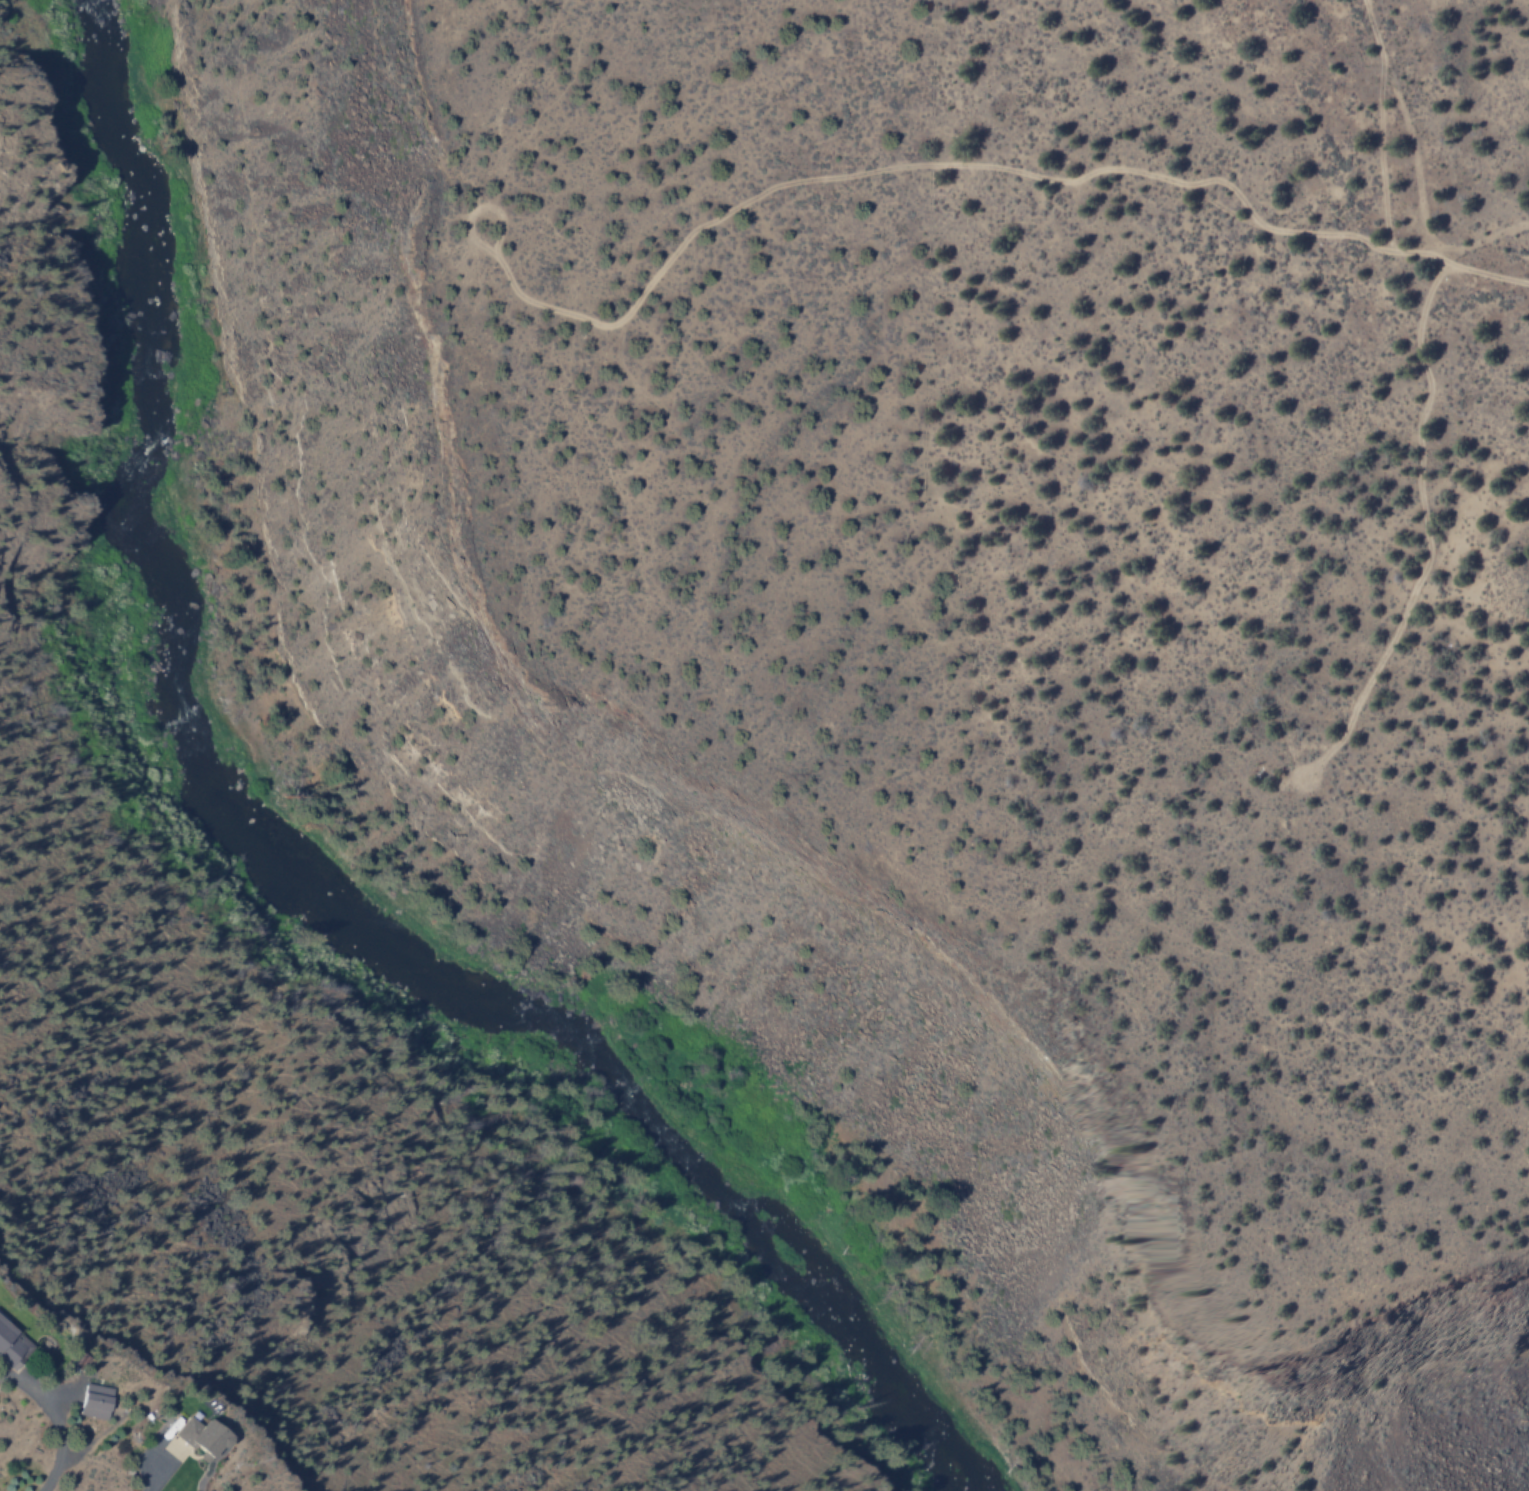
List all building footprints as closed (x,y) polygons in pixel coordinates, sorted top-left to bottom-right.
[(11,1371),(33,1344),(0,1317),(0,1362),(11,1371)] [(81,1415),(108,1421),(115,1389),(87,1383),(81,1415)] [(175,1435),(202,1454),(200,1457),(209,1465),(215,1456),(221,1460),(236,1439),(208,1419),(203,1426),(189,1416),(175,1435)]
